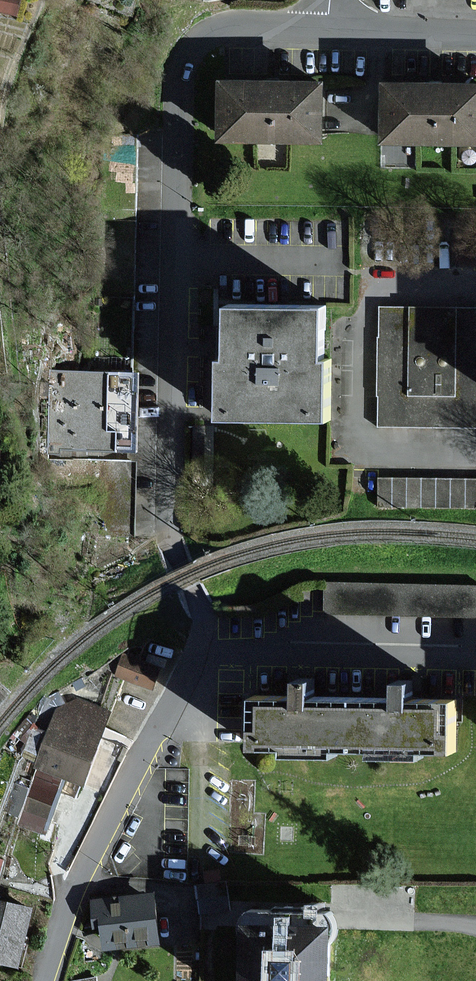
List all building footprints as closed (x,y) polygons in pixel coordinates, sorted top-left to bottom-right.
[(324,81),(216,79),(215,139),(322,141),(324,81)] [(380,84),(379,144),(475,146),(475,86),(380,84)] [(322,361),(323,308),(228,307),(227,361),(220,361),(219,421),(331,423),(332,361),(322,361)] [(377,311),(375,430),(475,432),(475,312),(377,311)] [(133,375),(48,374),(46,458),(132,459),(133,375)] [(379,477),(378,506),(475,508),(475,478),(379,477)] [(154,686),(160,667),(124,656),(118,675),(154,686)] [(341,747),(357,747),(358,697),(316,696),(317,680),(301,679),(300,695),(259,693),(257,745),(286,746),(286,757),(340,759),(341,747)] [(399,681),(398,698),(358,697),(357,747),(376,748),(375,758),(426,760),(426,750),(455,751),(456,701),(414,700),(415,682),(399,681)] [(86,786),(108,727),(61,709),(20,817),(47,827),(66,778),(86,786)] [(228,880),(195,884),(199,914),(232,910),(228,880)] [(157,891),(94,897),(99,947),(162,940),(157,891)] [(0,900),(0,961),(26,967),(40,910),(0,900)] [(253,920),(249,980),(337,980),(340,926),(253,920)]
